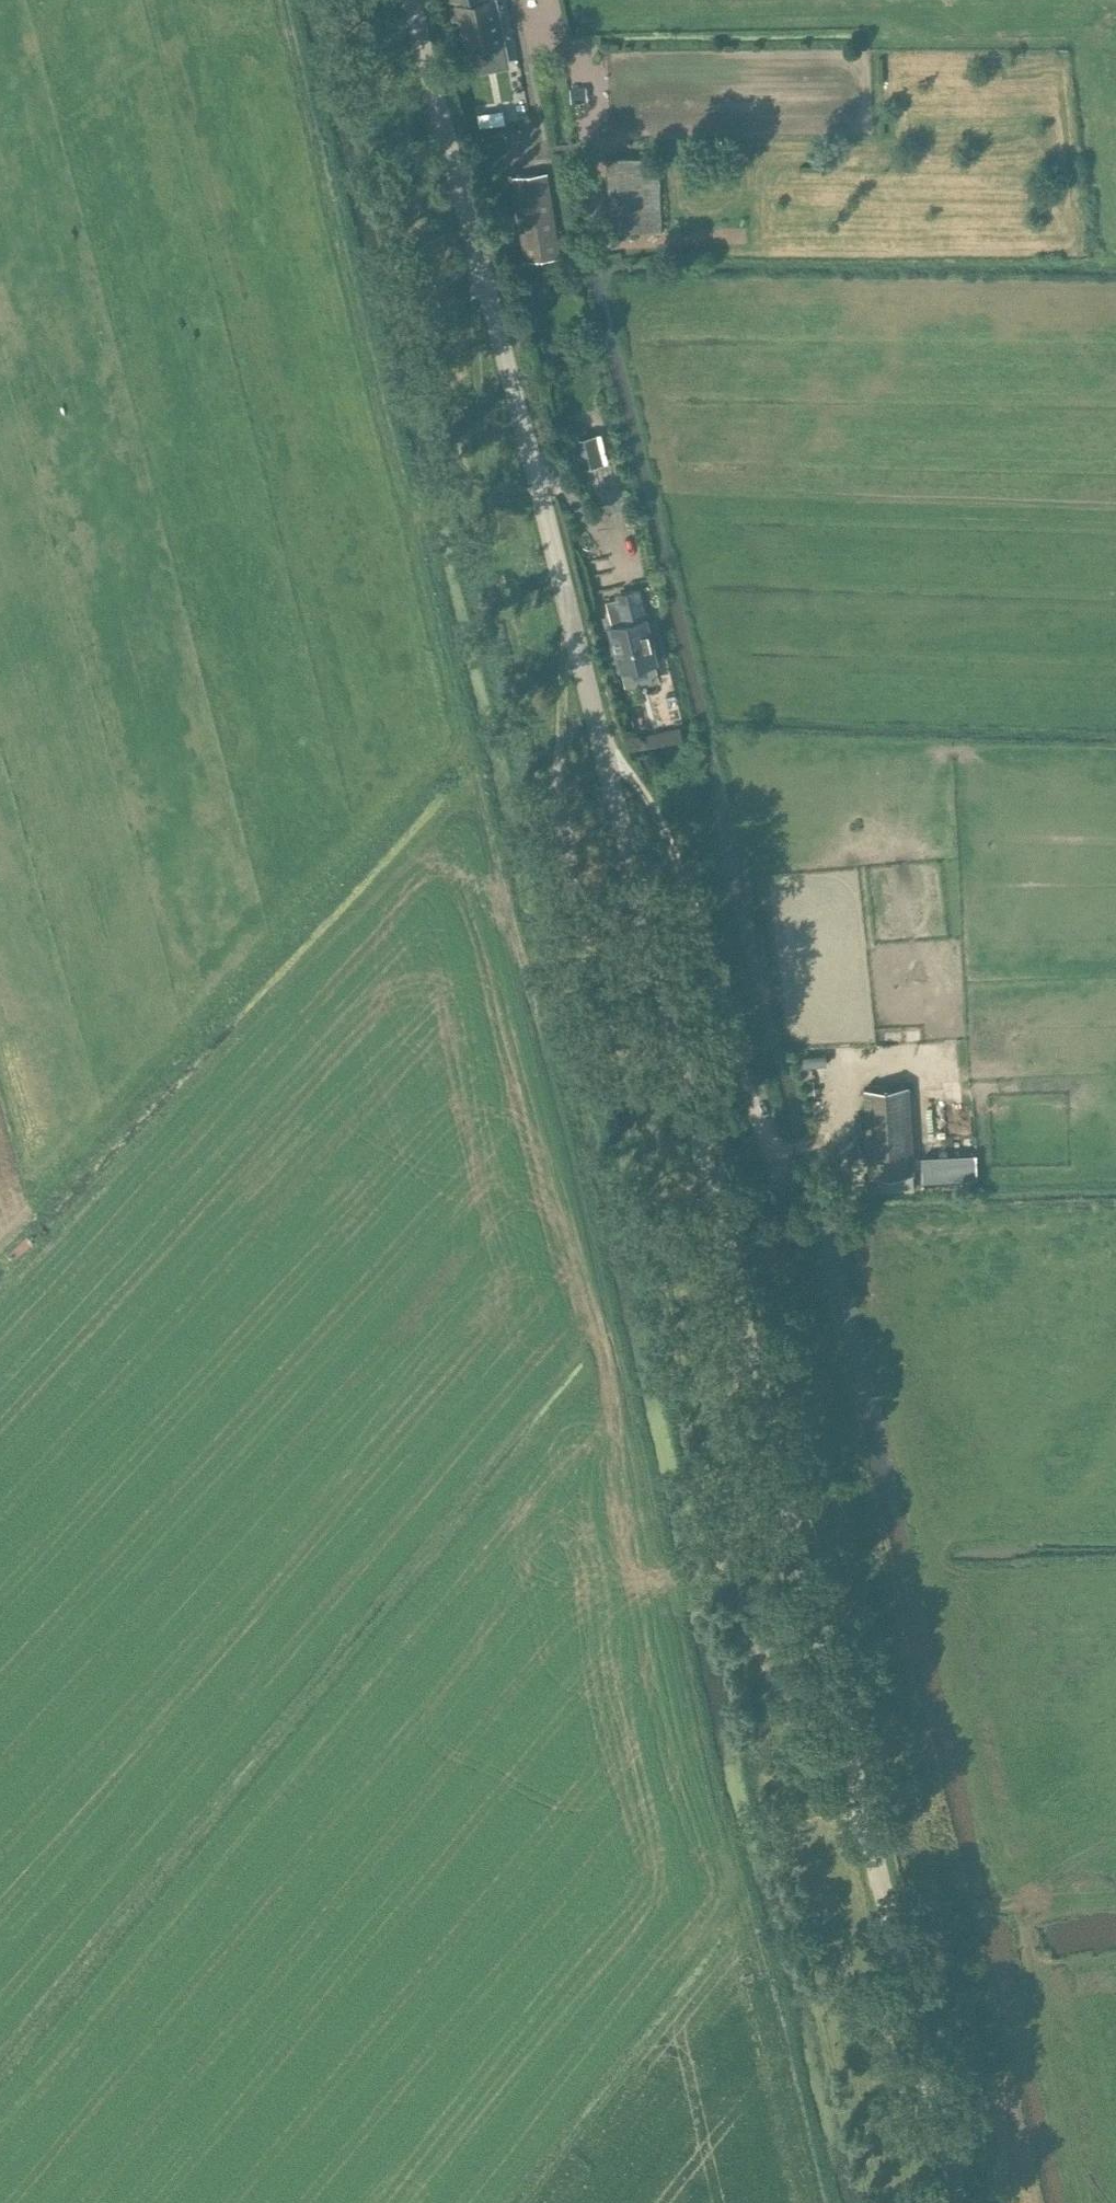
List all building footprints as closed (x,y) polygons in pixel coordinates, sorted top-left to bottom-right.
[(456,6),(470,71),(509,63),(495,0),(485,0),(456,6)] [(658,156),(616,158),(620,232),(662,230),(658,156)] [(511,177),(524,263),(561,257),(548,171),(511,177)] [(581,469),(604,463),(596,434),(573,440),(581,469)] [(619,597),(606,600),(613,626),(610,627),(615,644),(619,663),(621,669),(622,669),(654,661),(643,619),(644,619),(636,589),(618,594),(619,597)] [(909,1084),(864,1087),(869,1175),(914,1172),(909,1084)] [(975,1153),(948,1154),(949,1178),(975,1177),(976,1177),(975,1158),(975,1153)]
